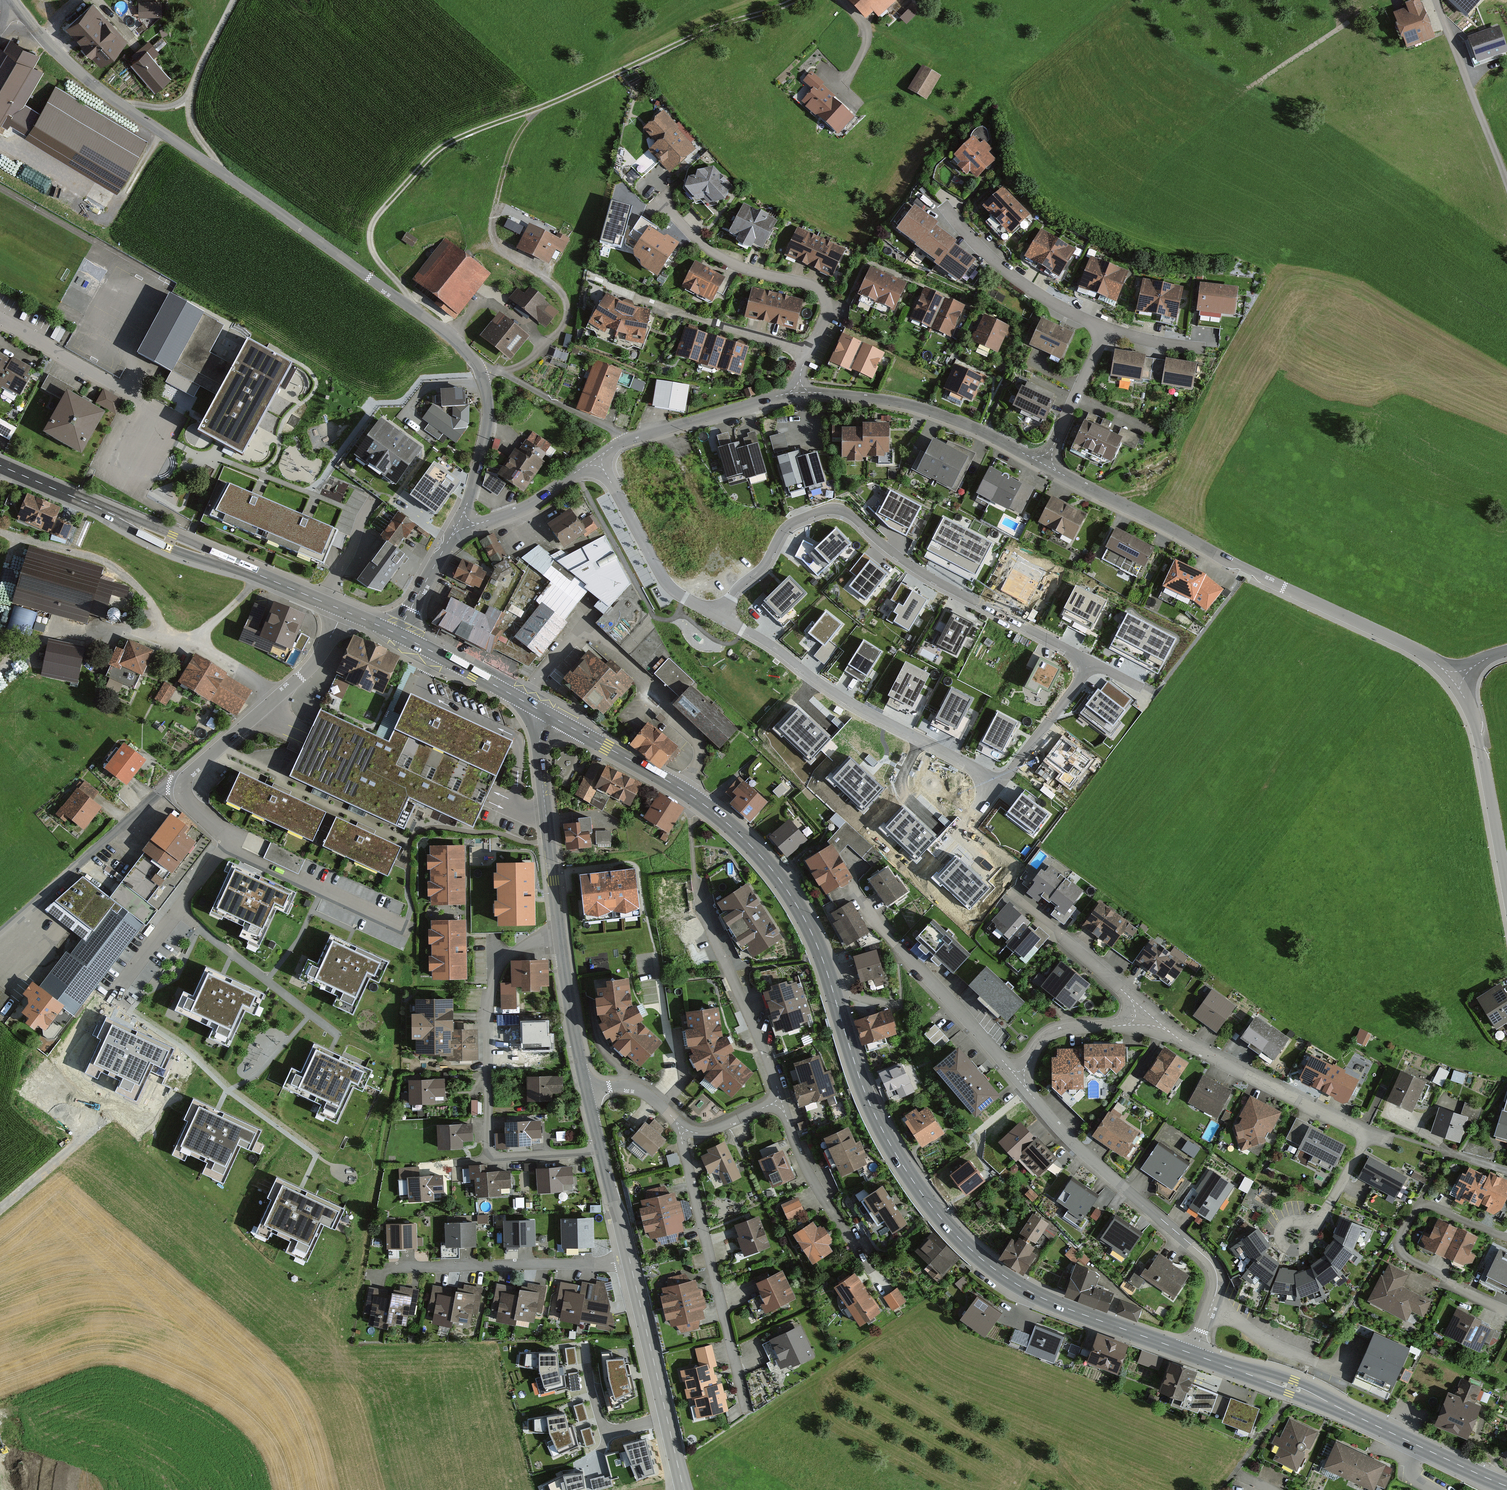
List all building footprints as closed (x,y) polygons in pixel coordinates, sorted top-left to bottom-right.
[(866,20),(874,13),(879,18),(897,0),(846,0),(866,20)] [(1393,13),(1407,49),(1435,39),(1421,0),(1415,0),(1405,4),(1406,8),(1393,13)] [(1466,18),(1482,0),(1447,0),(1466,18)] [(128,39),(93,1),(66,25),(101,64),(128,39)] [(138,1),(138,17),(162,17),(162,2),(138,1)] [(908,10),(900,19),(906,25),(915,16),(908,10)] [(1466,34),(1477,65),(1506,54),(1506,46),(1498,23),(1466,34)] [(10,37),(3,48),(0,46),(0,122),(5,125),(7,121),(27,134),(25,136),(117,191),(148,140),(56,85),(40,111),(26,103),(44,73),(34,66),(40,55),(10,37)] [(171,80),(147,53),(133,65),(157,92),(171,80)] [(941,76),(922,65),(908,90),(927,101),(941,76)] [(862,116),(816,77),(810,85),(819,93),(808,105),(845,136),(862,116)] [(697,149),(663,111),(643,129),(656,143),(648,151),(669,174),(697,149)] [(980,144),(973,137),(954,156),(960,163),(957,166),(967,176),(970,173),(976,179),(996,160),(989,153),(993,149),(984,140),(980,144)] [(740,189),(718,171),(693,180),(692,192),(703,204),(710,198),(723,209),(740,189)] [(1028,215),(1003,189),(985,207),(995,217),(990,222),(1005,238),(1028,215)] [(630,206),(612,201),(601,240),(620,245),(630,206)] [(784,221),(750,207),(739,235),(773,249),(784,221)] [(920,244),(934,226),(936,224),(916,208),(900,228),(920,244)] [(657,228),(641,218),(625,242),(637,249),(634,253),(660,270),(676,244),(655,231),(657,228)] [(555,237),(529,224),(516,250),(549,266),(556,251),(563,254),(570,239),(557,233),(555,237)] [(939,262),(953,244),(955,242),(934,226),(920,244),(918,246),(939,262)] [(809,265),(821,240),(799,230),(787,255),(809,265)] [(1043,266),(1058,242),(1043,232),(1028,257),(1043,266)] [(402,240),(412,248),(418,240),(407,233),(402,240)] [(831,275),(843,250),(821,240),(809,265),(831,275)] [(1059,275),(1073,251),(1058,242),(1043,266),(1059,275)] [(489,275),(447,244),(418,284),(460,315),(489,275)] [(959,280),(974,261),(953,244),(939,262),(938,264),(959,280)] [(1098,294),(1109,266),(1093,260),(1082,287),(1098,294)] [(723,278),(696,265),(684,286),(711,300),(723,278)] [(1115,300),(1125,273),(1109,266),(1098,294),(1115,300)] [(877,301),(888,277),(872,270),(861,294),(877,301)] [(893,309),(904,284),(888,277),(877,301),(893,309)] [(1157,315),(1163,286),(1145,282),(1139,311),(1157,315)] [(1175,318),(1181,289),(1163,286),(1157,315),(1175,318)] [(1237,290),(1203,286),(1200,311),(1234,315),(1237,290)] [(930,329),(944,298),(939,296),(940,295),(925,288),(910,320),(930,329)] [(559,310),(533,289),(521,304),(547,326),(559,310)] [(771,322),(777,296),(754,291),(748,316),(771,322)] [(620,300),(607,293),(589,324),(605,334),(608,329),(615,334),(613,337),(617,338),(618,335),(626,336),(625,342),(644,345),(651,310),(637,307),(620,300)] [(795,328),(801,302),(777,296),(771,322),(795,328)] [(951,338),(965,306),(950,299),(949,301),(944,298),(930,329),(951,338)] [(223,327),(169,299),(140,354),(218,395),(198,434),(243,458),(292,366),(247,343),(234,366),(209,353),(223,327)] [(499,313),(481,338),(512,362),(531,337),(499,313)] [(1013,329),(988,317),(976,341),(1002,353),(1013,329)] [(1074,333),(1042,318),(1029,346),(1061,360),(1074,333)] [(699,361),(707,336),(686,330),(679,355),(699,361)] [(719,367),(727,343),(707,336),(699,361),(719,367)] [(851,371),(863,345),(843,336),(832,362),(851,371)] [(739,373),(747,349),(727,343),(719,367),(739,373)] [(870,380),(882,354),(863,345),(851,371),(870,380)] [(1146,355),(1115,350),(1111,378),(1142,383),(1146,355)] [(0,389),(3,385),(8,377),(5,375),(11,364),(0,358),(0,389)] [(1197,364),(1166,359),(1161,386),(1193,391),(1197,364)] [(14,361),(11,364),(5,375),(8,377),(3,385),(19,394),(28,379),(24,376),(28,370),(14,361)] [(626,372),(599,363),(583,410),(610,419),(626,372)] [(986,380),(960,367),(949,389),(975,402),(986,380)] [(69,387),(50,376),(43,388),(62,399),(69,387)] [(692,388),(661,382),(657,409),(688,414),(692,388)] [(1055,401),(1022,387),(1013,407),(1045,422),(1055,401)] [(453,418),(434,406),(425,419),(431,423),(426,430),(442,441),(447,434),(459,442),(468,428),(471,410),(470,390),(445,392),(446,408),(455,408),(453,418)] [(102,414),(68,395),(47,433),(81,452),(102,414)] [(0,418),(0,435),(10,441),(17,427),(0,418)] [(423,450),(381,419),(354,456),(396,487),(423,450)] [(1129,439),(1092,422),(1081,446),(1118,463),(1129,439)] [(864,429),(864,453),(888,453),(887,425),(864,425),(864,429)] [(864,457),(864,453),(864,429),(833,430),(834,437),(843,437),(844,457),(864,457)] [(785,432),(771,435),(775,454),(790,451),(785,432)] [(553,446),(534,434),(506,476),(529,492),(549,463),(544,460),(553,446)] [(934,480),(950,450),(934,442),(919,472),(934,480)] [(744,475),(737,450),(735,444),(718,449),(727,480),(744,475)] [(737,450),(744,475),(746,481),(767,475),(758,444),(737,450)] [(950,488),(966,458),(950,450),(934,480),(950,488)] [(806,486),(799,460),(797,454),(780,459),(789,491),(806,486)] [(817,455),(799,460),(806,486),(808,491),(826,486),(817,455)] [(459,483),(434,465),(410,498),(435,516),(459,483)] [(1032,490),(997,471),(984,494),(1019,513),(1032,490)] [(500,493),(506,481),(488,473),(483,486),(500,493)] [(268,542),(282,508),(226,485),(212,518),(268,542)] [(891,527),(906,535),(922,508),(892,490),(879,513),(891,527)] [(64,512),(31,499),(22,521),(67,539),(73,525),(61,520),(64,512)] [(1091,516),(1056,499),(1045,522),(1079,540),(1091,516)] [(324,565),(338,532),(282,508),(268,542),(324,565)] [(576,512),(555,527),(570,549),(600,529),(593,518),(584,524),(576,512)] [(414,526),(398,514),(384,535),(400,546),(414,526)] [(945,517),(929,548),(977,574),(994,543),(945,517)] [(804,541),(796,557),(803,561),(818,577),(853,545),(837,529),(818,547),(804,541)] [(1153,547),(1117,529),(1101,560),(1137,578),(1153,547)] [(496,536),(484,543),(495,564),(507,557),(496,536)] [(563,551),(553,560),(590,594),(614,609),(602,625),(656,673),(669,659),(605,538),(570,558),(563,551)] [(405,559),(386,546),(361,582),(380,595),(405,559)] [(485,599),(455,594),(441,625),(462,635),(537,671),(572,626),(568,623),(590,594),(553,560),(538,547),(502,569),(485,599)] [(107,571),(35,551),(21,600),(91,620),(93,615),(107,619),(117,586),(104,582),(107,571)] [(858,575),(850,585),(868,600),(889,575),(865,555),(852,570),(858,575)] [(1206,575),(1175,561),(1165,583),(1162,589),(1193,603),(1206,612),(1224,590),(1206,575)] [(492,574),(466,564),(459,581),(485,591),(492,574)] [(791,577),(763,603),(779,621),(808,594),(791,577)] [(1092,629),(1106,602),(1077,587),(1067,605),(1068,606),(1064,614),(1092,629)] [(902,612),(897,622),(911,630),(930,598),(913,588),(904,602),(899,599),(894,608),(902,612)] [(256,630),(247,627),(240,641),(269,654),(268,655),(291,665),(311,639),(300,633),(307,616),(272,602),(260,632),(256,630)] [(10,623),(32,631),(39,612),(17,604),(10,623)] [(255,604),(247,627),(256,630),(264,608),(255,604)] [(828,612),(810,633),(826,646),(843,624),(828,612)] [(955,613),(938,645),(958,655),(974,623),(955,613)] [(112,626),(116,626),(119,623),(120,620),(119,617),(116,614),(112,614),(109,616),(107,620),(109,624),(112,626)] [(1175,639),(1128,614),(1112,645),(1159,669),(1175,639)] [(359,640),(327,706),(375,730),(408,664),(359,640)] [(863,640),(843,672),(865,685),(885,654),(863,640)] [(86,649),(52,642),(46,675),(79,681),(86,649)] [(132,653),(121,648),(109,677),(135,688),(141,674),(146,676),(157,652),(136,642),(132,653)] [(615,667),(594,651),(570,683),(614,718),(641,683),(617,665),(615,667)] [(1061,668),(1040,658),(1026,687),(1037,692),(1040,687),(1049,691),(1061,668)] [(255,692),(202,659),(188,683),(240,715),(255,692)] [(669,659),(656,673),(683,699),(696,684),(669,659)] [(891,695),(913,707),(931,674),(909,662),(891,695)] [(1099,686),(1077,716),(1110,742),(1125,722),(1121,719),(1136,700),(1109,680),(1102,689),(1099,686)] [(179,692),(168,684),(159,699),(170,706),(179,692)] [(696,684),(683,699),(676,705),(723,750),(743,730),(696,684)] [(953,687),(937,718),(959,729),(975,699),(953,687)] [(389,742),(321,710),(290,778),(404,830),(416,801),(472,828),(478,818),(484,806),(489,796),(513,742),(411,695),(389,742)] [(828,739),(798,710),(781,728),(810,757),(828,739)] [(998,715),(984,741),(1004,751),(1018,725),(998,715)] [(681,749),(649,724),(635,741),(667,766),(681,749)] [(146,766),(126,750),(111,770),(131,786),(146,766)] [(882,789),(850,760),(834,778),(865,807),(882,789)] [(650,789),(596,761),(578,797),(618,818),(626,802),(640,809),(650,789)] [(272,792),(242,778),(230,805),(315,844),(327,818),(272,792)] [(769,807),(741,781),(730,792),(740,801),(736,805),(755,823),(769,807)] [(789,791),(783,786),(776,795),(781,799),(789,791)] [(105,809),(83,789),(62,812),(84,832),(105,809)] [(685,810),(659,794),(643,820),(669,836),(685,810)] [(1047,814),(1022,794),(1009,811),(1034,831),(1047,814)] [(935,839),(904,810),(887,828),(918,857),(935,839)] [(110,899),(144,925),(145,926),(208,843),(174,818),(110,899)] [(581,825),(568,826),(570,854),(613,850),(612,835),(602,836),(601,820),(581,821),(581,825)] [(360,830),(339,821),(327,848),(390,876),(402,848),(360,830)] [(792,822),(775,837),(790,855),(807,841),(792,822)] [(264,858),(299,875),(306,859),(271,842),(264,858)] [(469,848),(435,848),(436,905),(470,904),(469,848)] [(837,848),(813,863),(832,893),(856,878),(837,848)] [(988,888),(957,859),(940,877),(971,906),(988,888)] [(497,864),(498,927),(535,927),(535,864),(497,864)] [(1049,903),(1066,880),(1050,868),(1033,891),(1049,903)] [(246,875),(234,870),(214,913),(247,928),(241,939),(258,947),(275,909),(285,913),(293,896),(246,875)] [(892,870),(873,882),(887,906),(907,895),(892,870)] [(634,872),(581,876),(585,919),(637,915),(634,872)] [(95,990),(144,925),(110,899),(83,878),(45,912),(82,940),(70,956),(67,953),(39,989),(74,1018),(95,990)] [(1065,915),(1082,892),(1066,880),(1049,903),(1065,915)] [(753,885),(723,903),(757,958),(786,940),(753,885)] [(387,897),(384,909),(402,914),(405,902),(387,897)] [(1131,924),(1101,902),(1082,928),(1112,950),(1131,924)] [(852,905),(833,916),(850,946),(869,935),(852,905)] [(996,928),(1011,940),(1022,927),(1027,922),(1008,907),(995,923),(998,926),(996,928)] [(471,921),(437,921),(438,979),(472,978),(471,921)] [(933,921),(914,942),(953,977),(972,956),(933,921)] [(1037,940),(1022,927),(1011,940),(1007,945),(1023,958),(1037,940)] [(1185,961),(1157,941),(1143,960),(1172,980),(1185,961)] [(346,947),(337,942),(324,969),(315,965),(309,977),(346,994),(340,1007),(353,1013),(370,975),(378,978),(385,964),(346,947)] [(875,954),(856,959),(862,981),(869,979),(872,987),(883,984),(875,954)] [(552,960),(519,961),(519,985),(502,985),(503,1007),(519,1006),(519,989),(553,988),(552,960)] [(1091,986),(1061,962),(1040,988),(1070,1012),(1091,986)] [(1028,1004),(993,968),(975,985),(1011,1021),(1028,1004)] [(221,979),(214,975),(201,1002),(192,998),(186,1010),(223,1027),(217,1040),(230,1046),(247,1008),(255,1011),(262,997),(221,979)] [(74,1018),(39,989),(32,984),(23,996),(27,1000),(28,1007),(21,1016),(29,1023),(26,1027),(34,1034),(38,1030),(54,1041),(74,1018)] [(609,985),(597,995),(602,1022),(616,1048),(641,1070),(661,1048),(641,1029),(632,1010),(627,984),(609,985)] [(1476,1000),(1496,1031),(1506,1025),(1506,995),(1500,985),(1476,1000)] [(796,986),(768,995),(774,1013),(802,1004),(796,986)] [(1238,1006),(1214,990),(1198,1014),(1222,1030),(1238,1006)] [(0,991),(0,1011),(10,998),(0,991)] [(417,1056),(450,1057),(450,1033),(451,1003),(418,1003),(418,1018),(417,1043),(417,1056)] [(802,1004),(774,1013),(780,1032),(808,1023),(802,1004)] [(890,1011),(861,1020),(868,1043),(898,1033),(890,1011)] [(700,1014),(688,1023),(693,1051),(707,1076),(732,1099),(753,1077),(733,1057),(723,1038),(718,1013),(700,1014)] [(130,1028),(106,1017),(97,1038),(101,1039),(85,1073),(98,1079),(101,1072),(122,1082),(117,1093),(138,1103),(155,1066),(165,1070),(175,1048),(130,1028)] [(520,1018),(500,1019),(500,1027),(521,1026),(520,1018)] [(1290,1043),(1258,1021),(1245,1039),(1277,1062),(1290,1043)] [(553,1023),(528,1024),(528,1048),(553,1047),(553,1023)] [(926,1031),(939,1047),(949,1039),(936,1023),(926,1031)] [(1369,1035),(1360,1031),(1356,1041),(1364,1045),(1369,1035)] [(476,1034),(450,1033),(450,1057),(450,1062),(475,1062),(476,1034)] [(1083,1068),(1087,1068),(1093,1074),(1099,1069),(1105,1075),(1111,1069),(1116,1074),(1124,1066),(1123,1046),(1083,1047),(1083,1051),(1083,1068)] [(1192,1063),(1168,1048),(1149,1078),(1173,1093),(1192,1063)] [(959,1049),(933,1071),(976,1121),(1001,1099),(959,1049)] [(327,1054),(319,1050),(307,1077),(297,1072),(291,1085),(328,1102),(322,1115),(335,1120),(352,1082),(360,1086),(367,1072),(327,1054)] [(1053,1059),(1053,1086),(1061,1094),(1066,1089),(1073,1096),(1079,1090),(1083,1090),(1083,1068),(1083,1051),(1058,1051),(1059,1059),(1053,1059)] [(819,1057),(793,1066),(800,1086),(792,1089),(799,1109),(837,1097),(833,1086),(836,1085),(831,1071),(824,1074),(819,1057)] [(1324,1091),(1334,1070),(1312,1059),(1301,1079),(1324,1091)] [(903,1067),(885,1075),(898,1103),(915,1095),(903,1067)] [(1347,1102),(1357,1082),(1334,1070),(1324,1091),(1347,1102)] [(1427,1084),(1401,1073),(1387,1104),(1413,1115),(1427,1084)] [(1236,1092),(1207,1075),(1192,1101),(1221,1118),(1236,1092)] [(568,1077),(534,1077),(535,1101),(568,1101),(568,1077)] [(449,1080),(412,1080),(412,1103),(438,1103),(438,1096),(449,1096),(449,1080)] [(218,1109),(194,1098),(184,1119),(188,1121),(172,1155),(186,1161),(189,1154),(207,1163),(202,1174),(224,1184),(241,1146),(252,1151),(262,1129),(218,1109)] [(1283,1115),(1254,1099),(1238,1129),(1242,1148),(1260,1158),(1283,1115)] [(1499,1137),(1506,1139),(1506,1107),(1499,1137)] [(1468,1118),(1439,1109),(1431,1135),(1460,1144),(1468,1118)] [(919,1110),(905,1119),(924,1148),(946,1134),(930,1110),(922,1115),(919,1110)] [(1145,1135),(1115,1114),(1099,1136),(1129,1157),(1145,1135)] [(1323,1132),(1296,1119),(1286,1140),(1300,1146),(1298,1151),(1336,1169),(1347,1147),(1322,1135),(1323,1132)] [(513,1132),(497,1133),(498,1149),(548,1145),(546,1121),(512,1123),(513,1132)] [(670,1140),(651,1123),(635,1140),(655,1158),(670,1140)] [(476,1124),(442,1124),(442,1149),(468,1149),(468,1140),(477,1140),(476,1124)] [(1016,1161),(1021,1157),(1036,1143),(1020,1126),(1001,1145),(1016,1161)] [(854,1127),(830,1137),(846,1175),(870,1164),(854,1127)] [(1037,1141),(1036,1143),(1021,1157),(1039,1176),(1055,1160),(1037,1141)] [(1196,1156),(1200,1149),(1189,1142),(1184,1150),(1196,1156)] [(1196,1166),(1163,1143),(1144,1169),(1177,1192),(1196,1166)] [(778,1144),(759,1152),(763,1160),(758,1162),(766,1181),(768,1180),(773,1191),(795,1181),(783,1151),(782,1152),(778,1144)] [(743,1179),(728,1145),(704,1155),(711,1172),(721,1167),(724,1176),(728,1185),(731,1184),(743,1179)] [(1408,1178),(1370,1157),(1358,1180),(1396,1200),(1398,1196),(1408,1178)] [(970,1159),(953,1173),(970,1194),(987,1181),(970,1159)] [(490,1166),(473,1167),(474,1182),(482,1181),(482,1197),(505,1195),(505,1186),(517,1185),(516,1170),(490,1172),(490,1166)] [(579,1166),(540,1168),(541,1194),(567,1192),(566,1182),(579,1182),(579,1166)] [(419,1167),(399,1169),(399,1181),(407,1180),(408,1205),(434,1203),(434,1195),(444,1195),(443,1177),(419,1178),(419,1167)] [(1483,1192),(1488,1181),(1470,1172),(1458,1198),(1478,1207),(1480,1203),(1485,1193),(1483,1192)] [(1219,1182),(1207,1175),(1198,1189),(1204,1192),(1194,1208),(1216,1221),(1232,1195),(1217,1185),(1219,1182)] [(1488,1181),(1483,1192),(1485,1193),(1480,1203),(1499,1212),(1506,1195),(1506,1184),(1490,1176),(1488,1181)] [(300,1188),(277,1178),(267,1198),(271,1200),(255,1234),(268,1240),(271,1232),(291,1241),(286,1253),(307,1263),(324,1225),(335,1230),(345,1209),(300,1188)] [(1097,1202),(1070,1183),(1056,1203),(1082,1222),(1097,1202)] [(882,1188),(861,1202),(878,1228),(884,1224),(893,1237),(909,1227),(882,1188)] [(675,1194),(641,1202),(643,1210),(639,1211),(642,1222),(683,1212),(691,1210),(689,1200),(681,1202),(677,1203),(675,1194)] [(800,1200),(785,1207),(792,1224),(807,1217),(800,1200)] [(683,1212),(642,1222),(645,1235),(648,1234),(649,1236),(650,1241),(658,1239),(660,1246),(677,1242),(675,1235),(684,1233),(681,1222),(686,1221),(693,1219),(691,1210),(683,1212)] [(761,1217),(739,1226),(751,1256),(773,1247),(761,1217)] [(1059,1231),(1036,1218),(1023,1239),(1019,1237),(1005,1259),(1034,1276),(1048,1252),(1039,1247),(1046,1234),(1054,1239),(1059,1231)] [(1334,1239),(1336,1241),(1353,1252),(1359,1237),(1367,1240),(1371,1231),(1342,1219),(1334,1239)] [(596,1220),(568,1221),(570,1245),(598,1243),(596,1220)] [(1141,1239),(1114,1220),(1099,1241),(1126,1260),(1141,1239)] [(478,1221),(449,1222),(451,1247),(480,1245),(478,1221)] [(538,1222),(510,1222),(510,1245),(539,1244),(538,1222)] [(819,1222),(800,1233),(818,1264),(837,1252),(819,1222)] [(420,1223),(392,1224),(393,1248),(421,1246),(420,1223)] [(1445,1256),(1457,1232),(1438,1223),(1426,1247),(1445,1256)] [(1254,1266),(1265,1253),(1269,1248),(1257,1231),(1233,1248),(1240,1259),(1246,1255),(1254,1266)] [(1463,1265),(1475,1240),(1457,1232),(1445,1256),(1463,1265)] [(960,1261),(936,1237),(922,1251),(937,1265),(931,1272),(941,1281),(960,1261)] [(1353,1252),(1336,1241),(1324,1255),(1326,1258),(1339,1272),(1349,1260),(1356,1265),(1361,1257),(1353,1252)] [(1265,1253),(1254,1266),(1243,1278),(1235,1303),(1260,1314),(1273,1289),(1280,1270),(1281,1266),(1265,1253)] [(1500,1253),(1487,1280),(1506,1289),(1506,1257),(1500,1253)] [(1190,1278),(1159,1256),(1148,1272),(1145,1270),(1140,1277),(1173,1300),(1190,1278)] [(1345,1279),(1339,1272),(1326,1258),(1310,1267),(1312,1269),(1320,1290),(1334,1279),(1339,1286),(1345,1279)] [(1414,1276),(1392,1265),(1375,1300),(1413,1320),(1418,1312),(1426,1316),(1434,1302),(1408,1288),(1414,1276)] [(1096,1274),(1076,1267),(1066,1293),(1109,1309),(1114,1295),(1096,1289),(1100,1278),(1096,1274)] [(1323,1298),(1320,1290),(1312,1269),(1296,1276),(1297,1299),(1311,1294),(1315,1302),(1323,1298)] [(1297,1299),(1296,1276),(1296,1272),(1280,1270),(1273,1289),(1270,1295),(1286,1298),(1285,1305),(1298,1307),(1297,1299)] [(783,1275),(763,1284),(769,1297),(757,1303),(764,1316),(795,1300),(783,1275)] [(855,1275),(833,1290),(847,1310),(868,1295),(855,1275)] [(588,1285),(581,1321),(599,1325),(598,1328),(612,1331),(614,1322),(606,1285),(597,1283),(597,1287),(588,1285)] [(581,1321),(588,1285),(584,1284),(583,1288),(562,1284),(557,1307),(565,1309),(562,1321),(577,1324),(578,1320),(581,1321)] [(694,1284),(665,1291),(669,1308),(699,1301),(694,1284)] [(520,1295),(516,1320),(532,1323),(534,1312),(541,1313),(545,1289),(529,1286),(528,1296),(520,1295)] [(516,1320),(520,1295),(521,1291),(498,1287),(494,1311),(501,1312),(499,1323),(514,1326),(516,1320)] [(451,1320),(455,1296),(456,1292),(435,1288),(430,1314),(437,1315),(436,1325),(450,1327),(451,1320)] [(464,1297),(455,1296),(451,1320),(469,1323),(471,1312),(477,1313),(481,1290),(465,1288),(464,1297)] [(399,1300),(392,1299),(388,1323),(405,1326),(407,1315),(412,1315),(417,1292),(401,1289),(399,1300)] [(898,1290),(886,1298),(894,1310),(906,1302),(898,1290)] [(387,1329),(388,1323),(392,1299),(393,1295),(370,1291),(366,1314),(373,1315),(371,1327),(387,1329)] [(868,1295),(847,1310),(860,1329),(881,1315),(868,1295)] [(1001,1316),(977,1298),(960,1322),(985,1339),(1001,1316)] [(699,1301),(669,1308),(673,1325),(703,1318),(699,1301)] [(1142,1309),(1121,1301),(1117,1312),(1138,1320),(1142,1309)] [(1493,1328),(1457,1310),(1443,1335),(1480,1354),(1493,1328)] [(803,1327),(773,1340),(786,1370),(816,1357),(803,1327)] [(1031,1337),(1015,1330),(1010,1342),(1027,1349),(1025,1354),(1053,1365),(1064,1339),(1035,1328),(1031,1337)] [(1129,1347),(1098,1335),(1086,1367),(1118,1378),(1129,1347)] [(1413,1349),(1376,1335),(1358,1382),(1395,1396),(1413,1349)] [(576,1364),(575,1346),(566,1347),(568,1364),(576,1364)] [(689,1398),(694,1397),(705,1395),(704,1389),(716,1386),(713,1366),(716,1366),(712,1348),(699,1351),(703,1370),(684,1374),(689,1398)] [(1143,1350),(1139,1361),(1158,1368),(1162,1357),(1143,1350)] [(627,1382),(623,1364),(612,1364),(610,1357),(602,1357),(605,1381),(614,1409),(635,1399),(631,1381),(627,1382)] [(539,1374),(539,1376),(559,1371),(557,1358),(526,1358),(525,1371),(539,1374)] [(1197,1374),(1169,1363),(1158,1395),(1169,1401),(1173,1403),(1171,1408),(1182,1412),(1183,1411),(1198,1417),(1200,1411),(1211,1416),(1218,1396),(1193,1386),(1197,1374)] [(563,1371),(559,1371),(539,1376),(545,1393),(565,1388),(563,1371)] [(1454,1397),(1451,1396),(1441,1424),(1475,1436),(1486,1404),(1476,1401),(1481,1385),(1461,1378),(1454,1397)] [(705,1395),(694,1397),(698,1417),(726,1412),(721,1385),(716,1386),(704,1389),(705,1395)] [(1259,1410),(1232,1401),(1223,1424),(1250,1434),(1259,1410)] [(579,1420),(588,1418),(584,1402),(575,1404),(579,1420)] [(549,1434),(549,1439),(569,1432),(565,1419),(534,1424),(534,1433),(549,1434)] [(1316,1430),(1290,1419),(1279,1443),(1282,1444),(1276,1458),(1296,1467),(1306,1445),(1309,1446),(1316,1430)] [(582,1428),(586,1445),(595,1443),(591,1426),(582,1428)] [(569,1432),(549,1439),(558,1456),(577,1447),(572,1430),(569,1432)] [(654,1473),(645,1440),(624,1446),(639,1479),(654,1473)] [(1350,1473),(1360,1451),(1337,1441),(1327,1463),(1350,1473)] [(1380,1469),(1383,1462),(1360,1451),(1350,1473),(1373,1484),(1375,1479),(1385,1483),(1390,1473),(1380,1469)] [(542,1487),(543,1489),(577,1489),(584,1488),(582,1475),(563,1476),(542,1487)] [(591,1480),(594,1489),(612,1486),(610,1478),(604,1479),(603,1477),(591,1480)]
